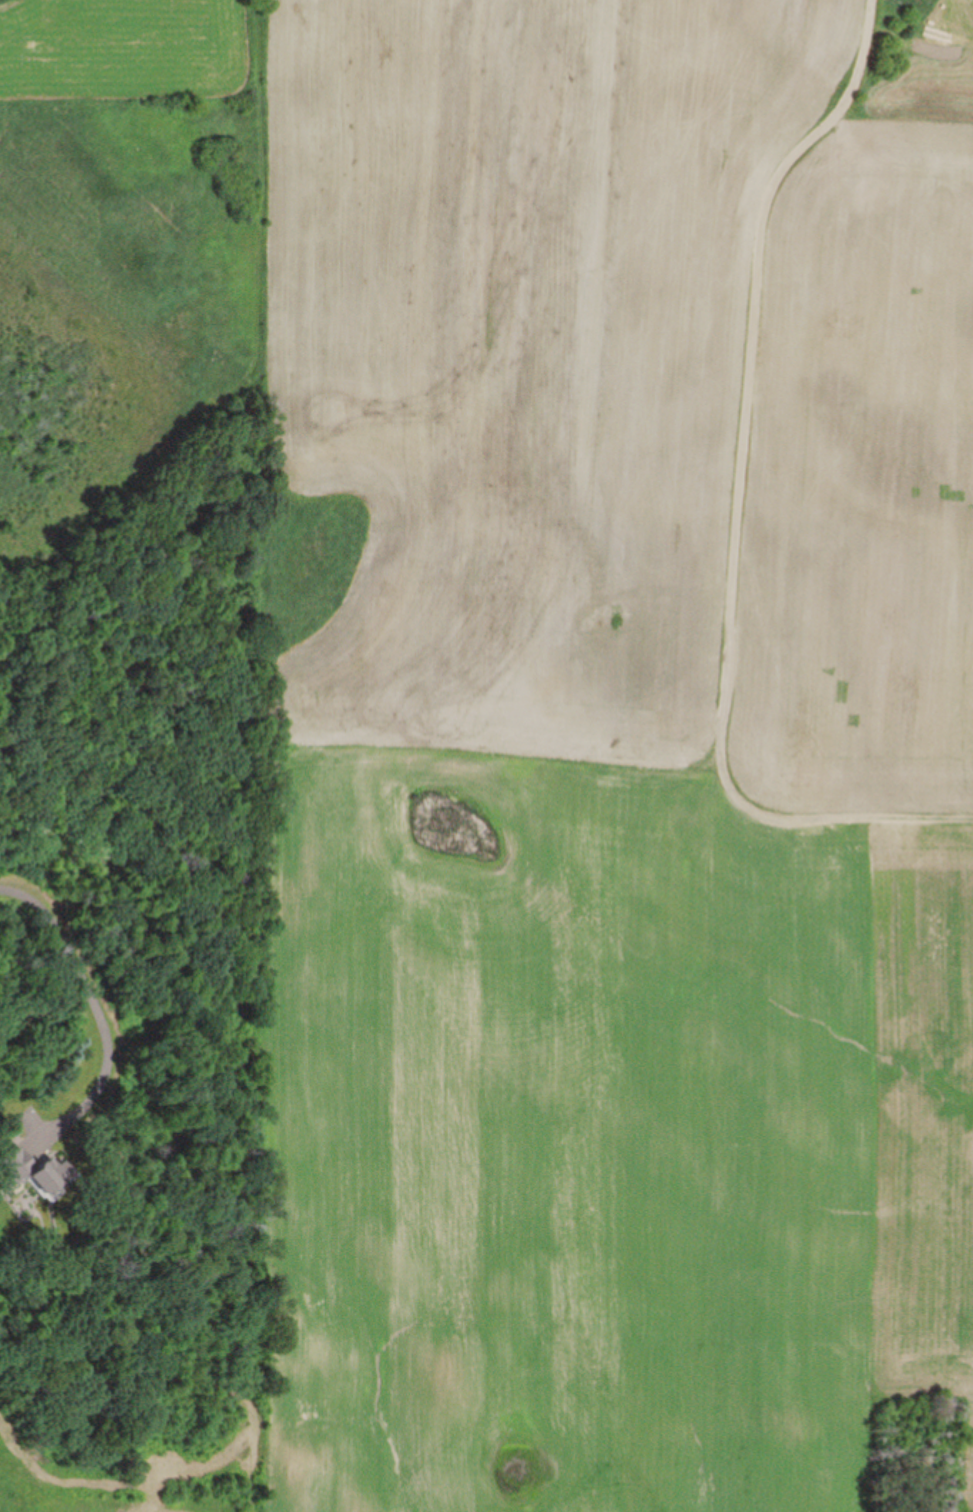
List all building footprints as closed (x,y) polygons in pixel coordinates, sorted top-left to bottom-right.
[(16,1145),(0,1162),(0,1166),(21,1185),(28,1178),(51,1201),(77,1173),(55,1153),(41,1168),(16,1145)]
